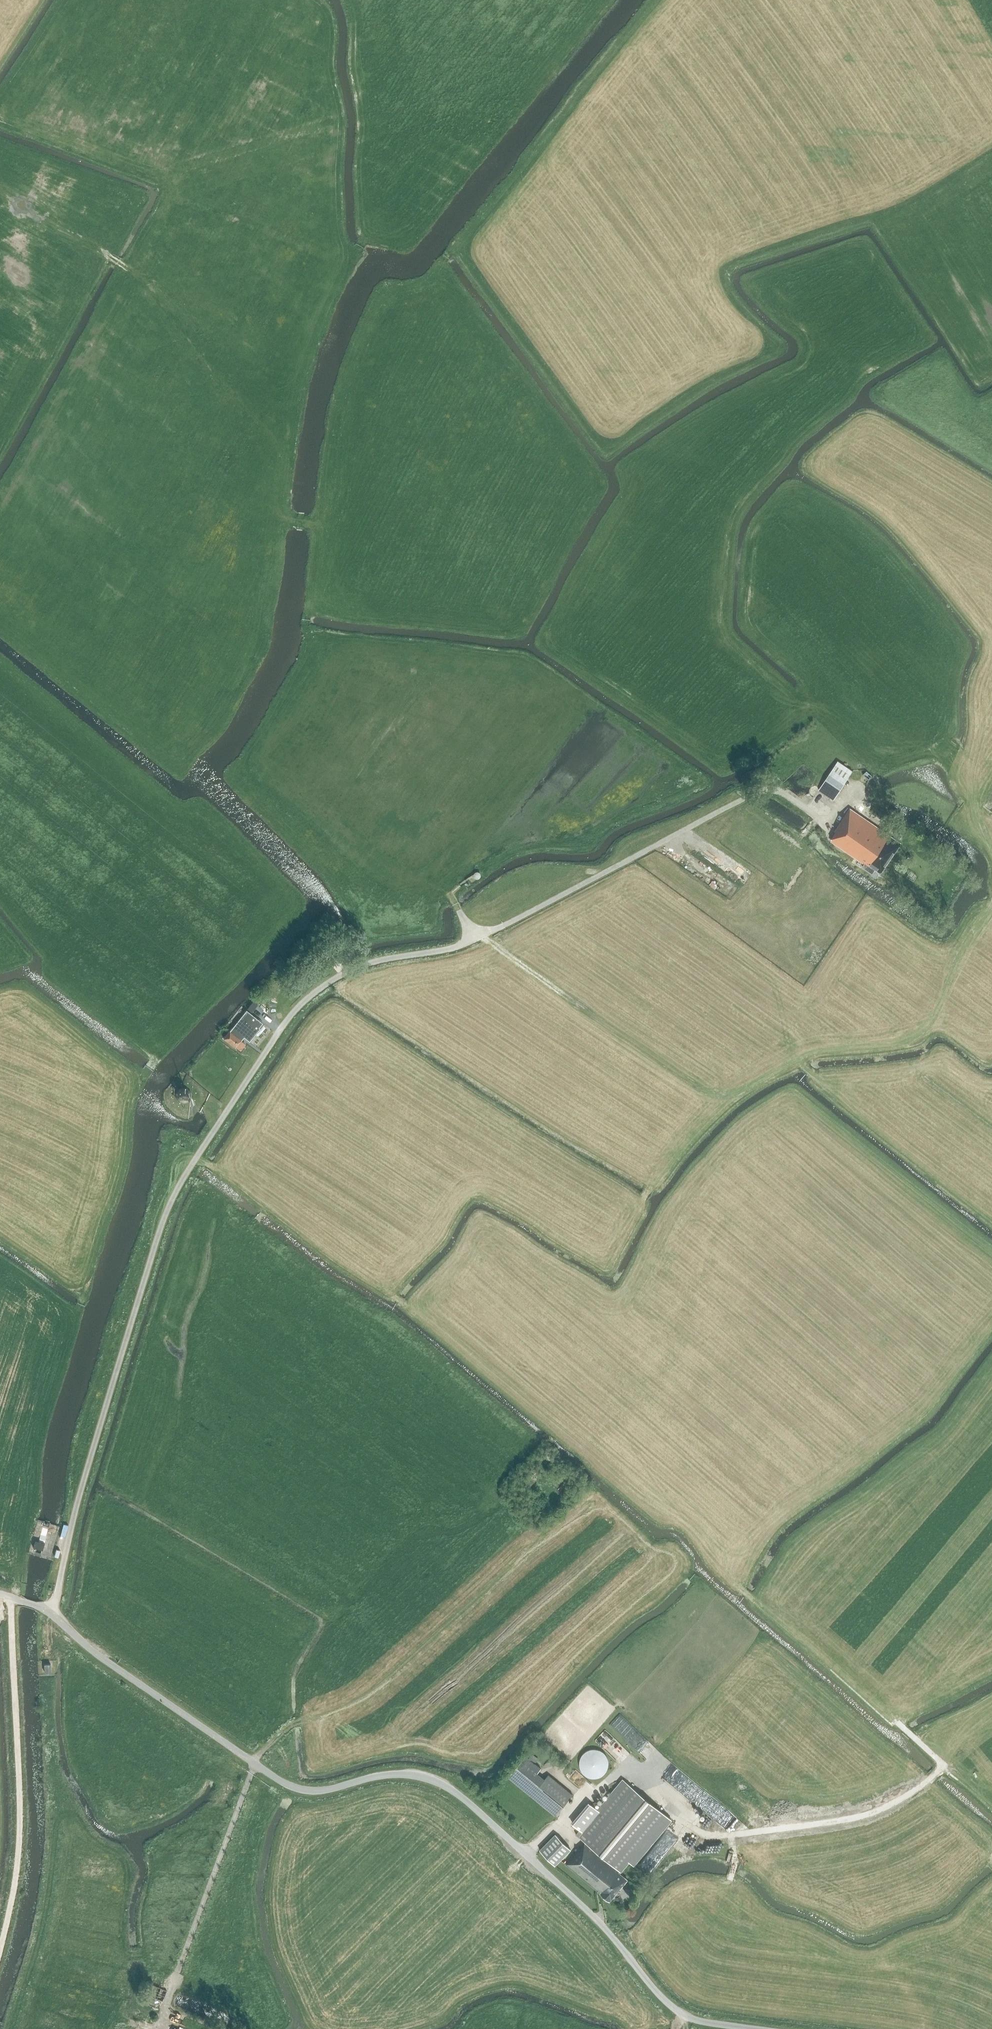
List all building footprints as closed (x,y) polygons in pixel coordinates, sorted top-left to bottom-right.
[(833,800),(853,771),(838,761),(819,790),(833,800)] [(872,776),(866,771),(863,775),(868,780),(872,776)] [(900,843),(859,815),(864,808),(855,802),(835,831),(837,832),(831,841),(864,863),(862,866),(872,873),(876,868),(881,872),(900,843)] [(717,889),(727,896),(732,888),(722,881),(717,889)] [(307,961),(303,957),(301,959),(299,957),(297,960),(303,965),(307,961)] [(294,962),(292,964),(294,966),(292,968),(296,972),(300,968),(294,962)] [(251,1004),(248,1009),(252,1012),(256,1007),(251,1004)] [(241,1017),(224,1039),(235,1048),(243,1038),(248,1042),(251,1038),(246,1035),(253,1026),(254,1027),(259,1020),(246,1010),(241,1017)] [(178,1100),(180,1102),(183,1103),(185,1103),(188,1102),(190,1101),(191,1099),(192,1096),(192,1094),(191,1092),(189,1090),(187,1089),(185,1088),(182,1088),(180,1089),(179,1091),(177,1093),(177,1095),(177,1098),(178,1100)] [(537,1467),(523,1481),(529,1487),(543,1473),(537,1467)] [(550,1467),(545,1472),(554,1481),(559,1475),(550,1467)] [(35,1540),(33,1548),(37,1549),(39,1550),(42,1550),(44,1543),(42,1542),(35,1540)] [(599,1750),(597,1749),(595,1749),(593,1749),(591,1749),(589,1750),(587,1750),(586,1751),(584,1753),(583,1754),(582,1755),(581,1757),(580,1759),(580,1761),(579,1762),(579,1764),(580,1766),(580,1768),(581,1770),(582,1772),(583,1773),(584,1774),(586,1776),(588,1776),(589,1777),(591,1778),(593,1778),(595,1778),(597,1778),(599,1777),(601,1776),(602,1775),(604,1774),(605,1773),(606,1771),(607,1770),(608,1768),(608,1766),(609,1764),(609,1762),(608,1760),(608,1759),(607,1757),(606,1755),(605,1754),(604,1752),(602,1751),(600,1750),(599,1750)] [(555,1816),(572,1795),(548,1774),(544,1779),(537,1773),(541,1769),(525,1756),(508,1777),(555,1816)] [(672,1820),(623,1779),(597,1809),(591,1804),(573,1825),(580,1830),(576,1835),(586,1843),(581,1849),(579,1848),(566,1864),(610,1901),(628,1880),(619,1873),(620,1871),(621,1872),(630,1862),(634,1865),(672,1820)] [(555,1865),(570,1850),(555,1835),(540,1850),(555,1865)] [(654,1872),(668,1853),(656,1844),(642,1863),(654,1872)] [(160,2008),(169,1989),(157,1984),(149,2003),(160,2008)]
